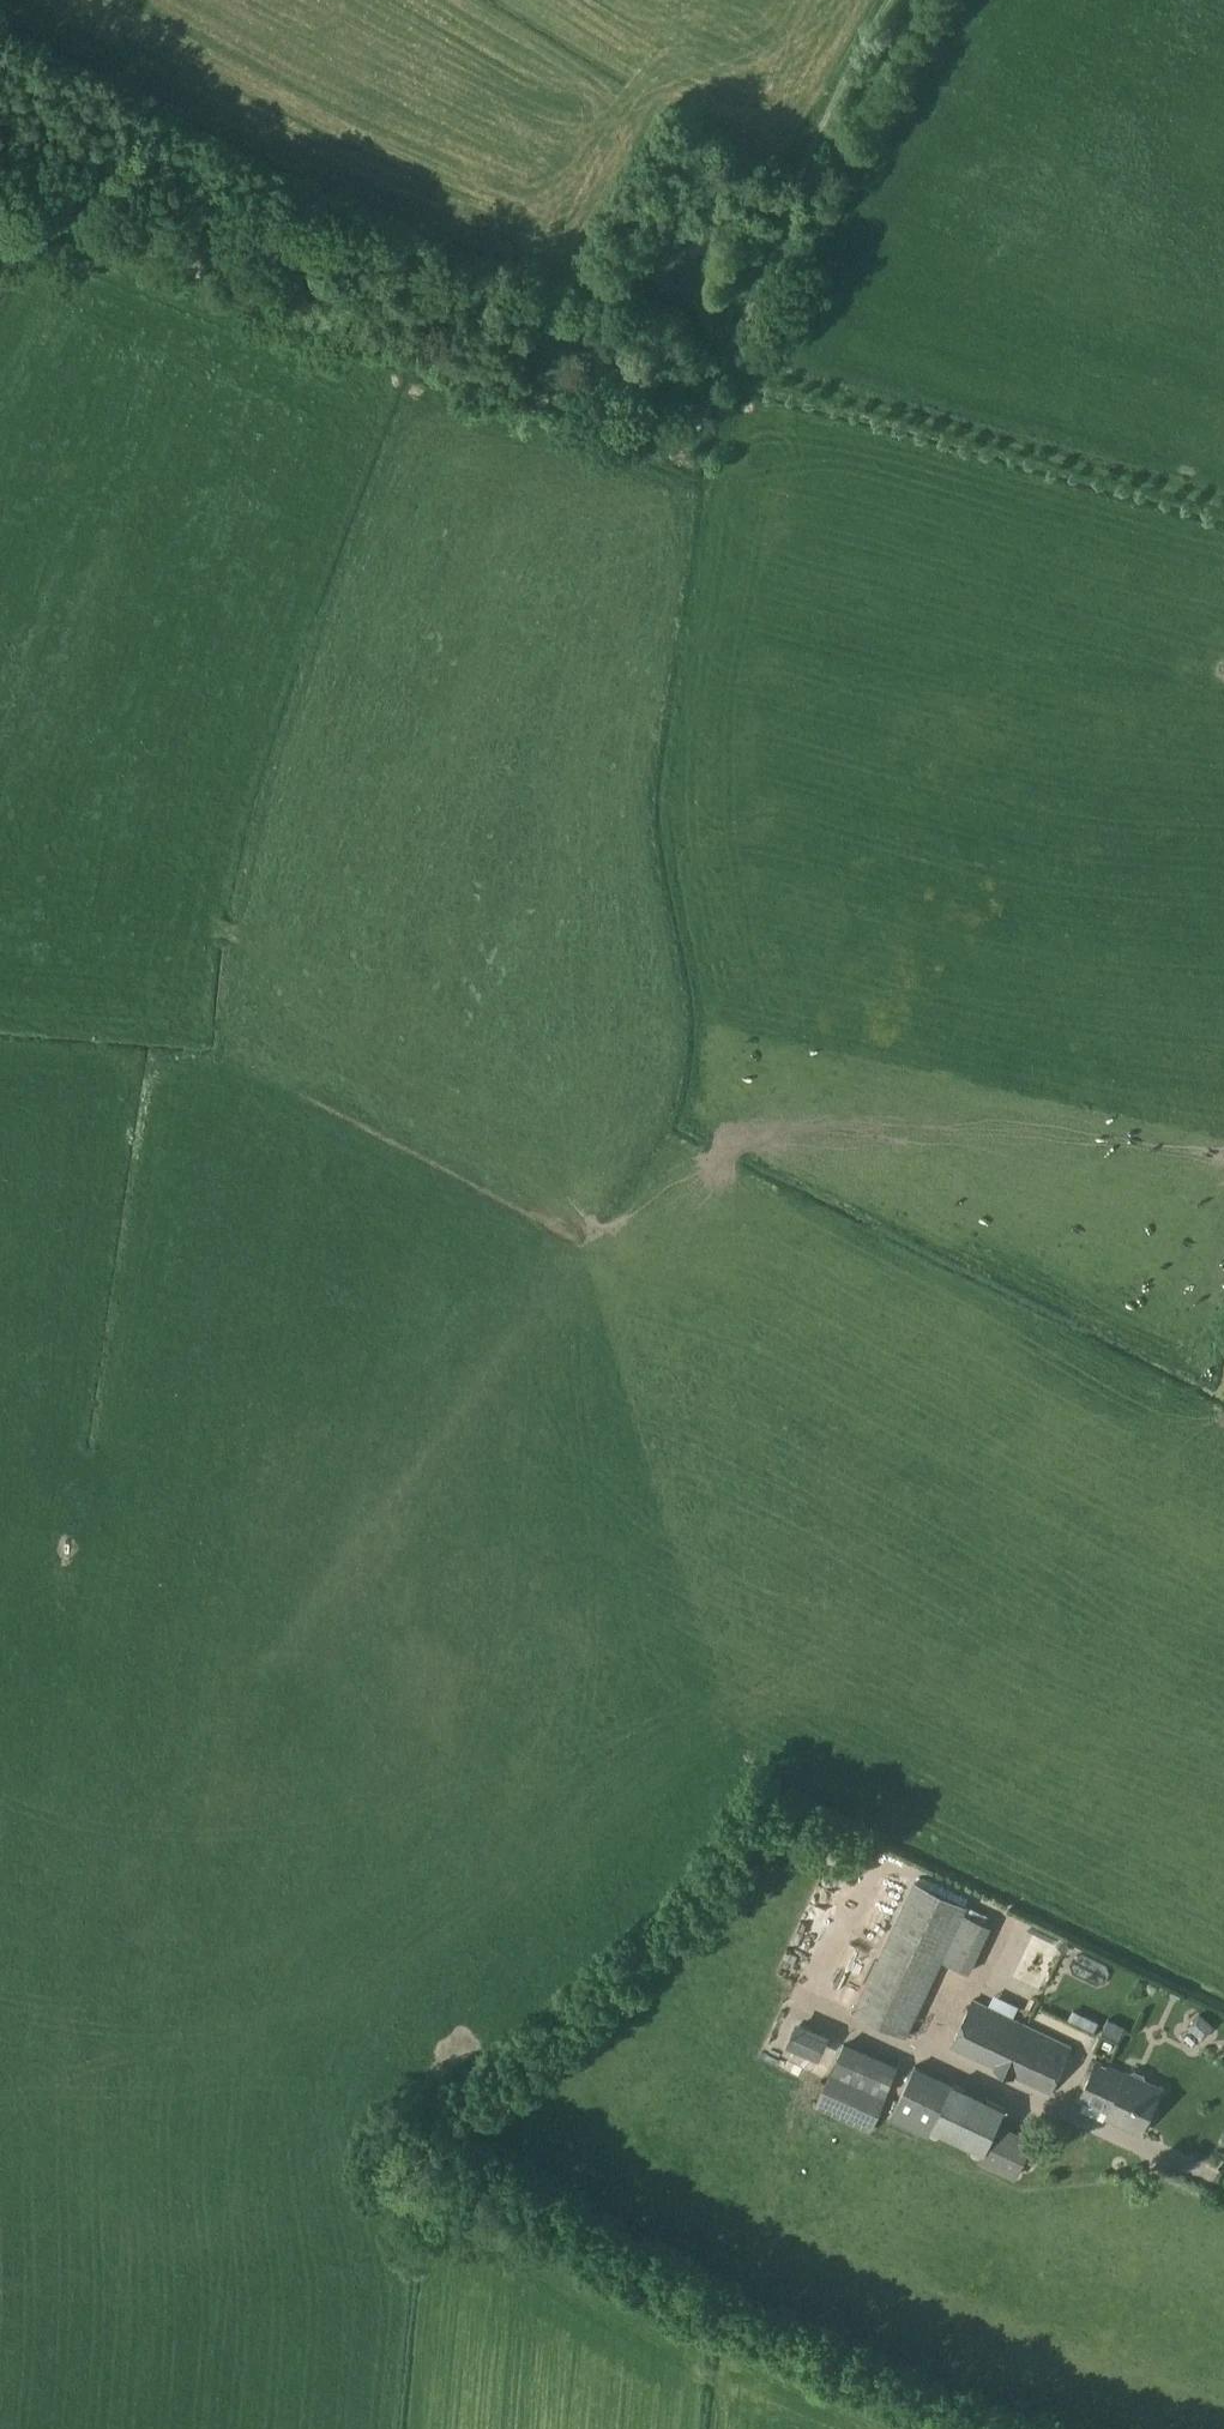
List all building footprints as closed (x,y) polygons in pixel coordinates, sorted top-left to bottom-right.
[(969,1905),(914,1879),(851,2010),(908,2037),(944,1960),(970,1973),(991,1927),(965,1912),(969,1905)] [(823,1996),(843,2005),(865,1954),(845,1945),(823,1996)] [(1048,2092),(1067,2052),(1058,2048),(1057,2039),(972,1998),(948,2047),(1048,2092)] [(1187,2034),(1205,2030),(1201,2014),(1183,2019),(1187,2034)] [(789,2017),(776,2042),(808,2058),(821,2034),(789,2017)] [(871,2130),(898,2064),(845,2041),(816,2106),(871,2130)] [(1101,2068),(1091,2063),(1076,2097),(1091,2103),(1096,2092),(1113,2099),(1109,2109),(1118,2113),(1116,2118),(1142,2130),(1161,2088),(1126,2072),(1125,2073),(1103,2063),(1101,2068)] [(929,2135),(933,2128),(983,2151),(977,2161),(1016,2178),(1034,2139),(998,2122),(1005,2107),(952,2080),(952,2081),(915,2064),(890,2118),(929,2135)]
